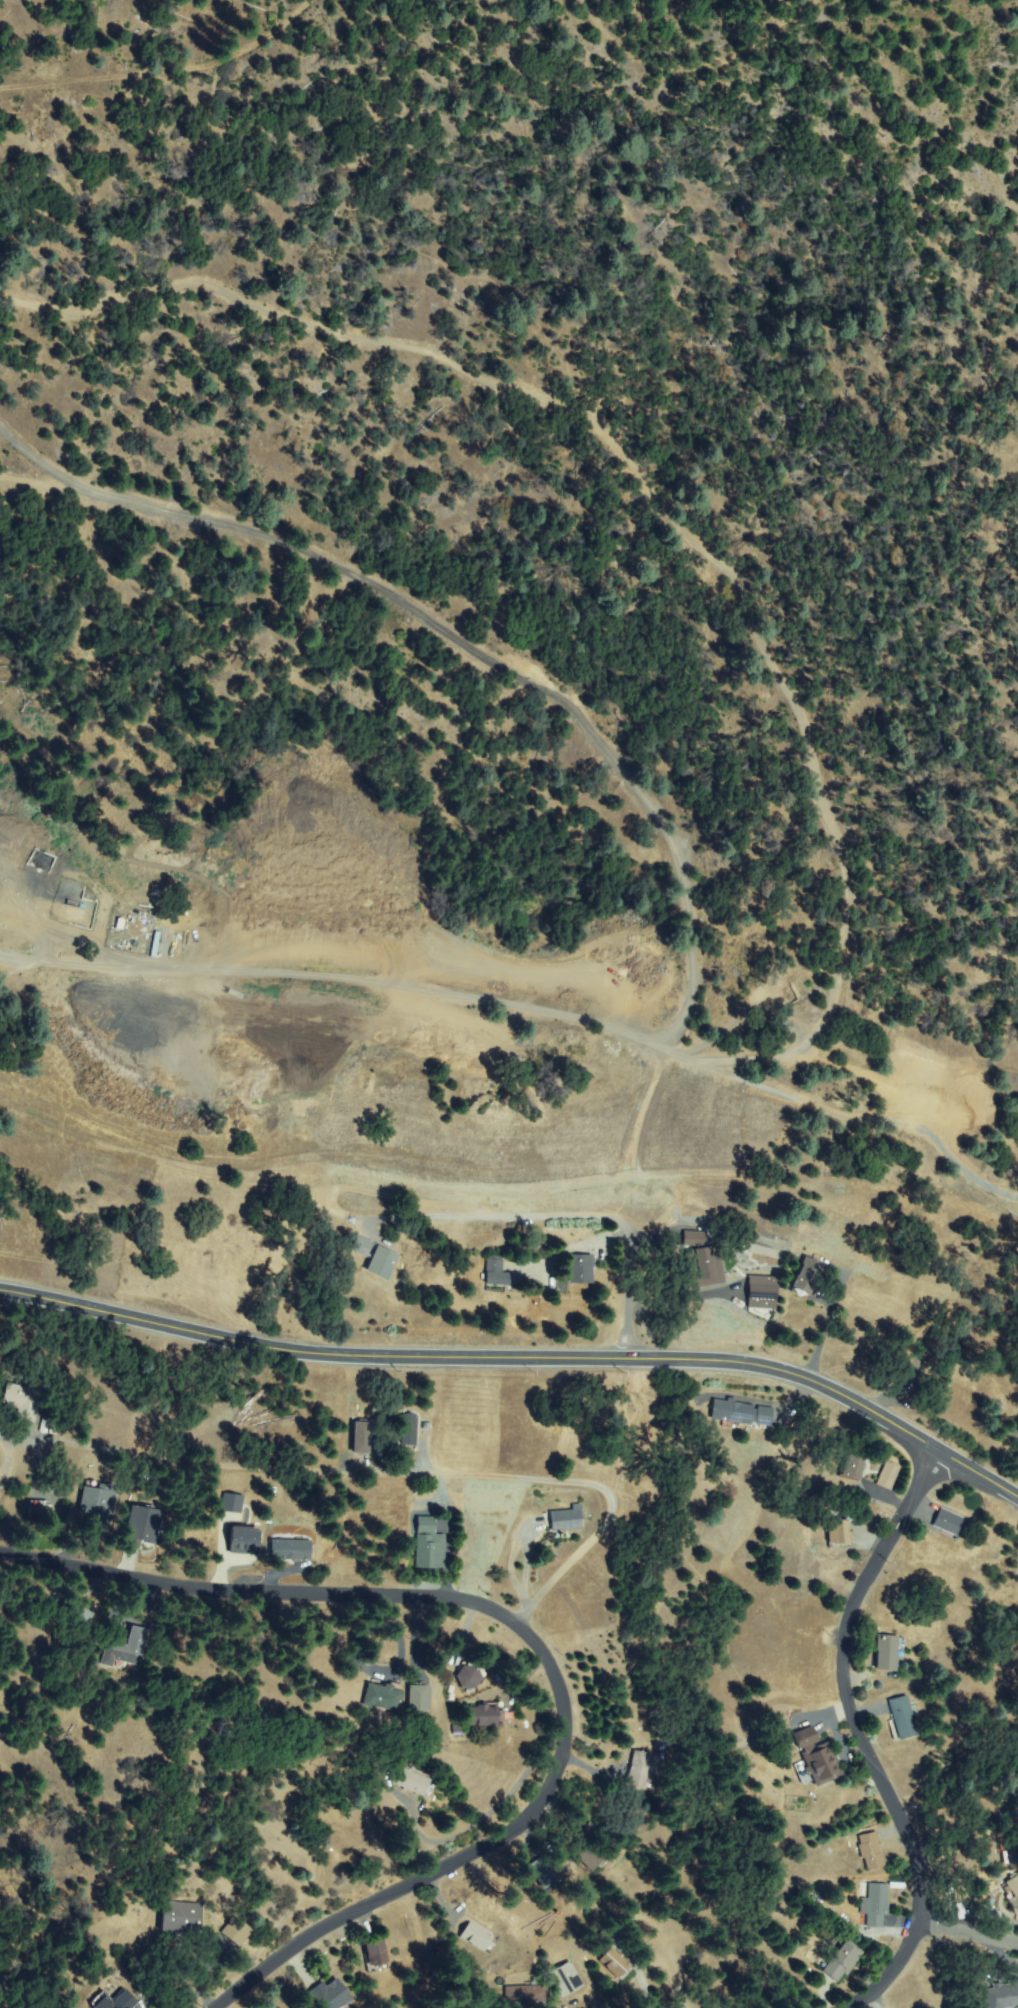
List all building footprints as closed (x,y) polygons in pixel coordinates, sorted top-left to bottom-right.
[(679,1244),(681,1228),(705,1230),(703,1246),(679,1244)] [(358,1235),(372,1243),(365,1256),(351,1248),(358,1235)] [(681,1250),(715,1244),(721,1282),(687,1288),(681,1250)] [(377,1246),(398,1257),(387,1279),(366,1269),(377,1246)] [(591,1256),(590,1284),(567,1283),(568,1255),(591,1256)] [(792,1291),(807,1258),(823,1265),(809,1299),(792,1291)] [(501,1274),(509,1275),(508,1284),(487,1283),(489,1259),(502,1259),(501,1274)] [(747,1275),(776,1276),(774,1308),(746,1307),(747,1275)] [(35,1420),(18,1417),(20,1406),(4,1403),(8,1382),(41,1388),(35,1420)] [(757,1408),(772,1409),(770,1424),(714,1418),(715,1401),(752,1405),(751,1414),(756,1415),(757,1408)] [(404,1413),(419,1414),(416,1444),(402,1443),(404,1413)] [(357,1421),(372,1422),(370,1454),(354,1453),(357,1421)] [(866,1451),(861,1478),(842,1474),(847,1447),(866,1451)] [(888,1466),(871,1460),(862,1484),(878,1491),(888,1466)] [(889,1489),(876,1482),(886,1461),(900,1468),(889,1489)] [(82,1510),(84,1487),(111,1489),(108,1524),(90,1523),(91,1511),(82,1510)] [(33,1503),(50,1509),(46,1521),(30,1515),(33,1503)] [(140,1547),(124,1544),(133,1506),(161,1512),(154,1543),(142,1540),(140,1547)] [(553,1531),(551,1513),(579,1509),(581,1527),(553,1531)] [(935,1524),(941,1510),(962,1519),(956,1533),(935,1524)] [(432,1518),(433,1532),(419,1533),(418,1519),(432,1518)] [(848,1522),(848,1531),(851,1531),(851,1542),(848,1542),(848,1543),(828,1542),(829,1521),(848,1522)] [(231,1551),(234,1529),(258,1532),(255,1554),(231,1551)] [(418,1536),(444,1537),(444,1568),(417,1568),(418,1536)] [(309,1541),(309,1558),(273,1559),(273,1541),(309,1541)] [(60,1615),(67,1602),(92,1615),(86,1628),(60,1615)] [(105,1640),(133,1640),(132,1630),(144,1630),(145,1661),(105,1662),(105,1640)] [(898,1637),(897,1668),(879,1668),(879,1637),(898,1637)] [(458,1676),(464,1666),(475,1667),(480,1674),(475,1685),(464,1685),(458,1676)] [(402,1686),(399,1709),(366,1705),(369,1682),(402,1686)] [(410,1716),(411,1685),(429,1685),(428,1716),(410,1716)] [(906,1697),(916,1735),(900,1739),(890,1701),(906,1697)] [(468,1707),(500,1706),(500,1724),(468,1725),(468,1707)] [(787,1734),(795,1751),(812,1743),(804,1726),(787,1734)] [(840,1778),(817,1784),(814,1774),(808,1776),(797,1733),(811,1729),(816,1748),(831,1744),(840,1778)] [(654,1757),(644,1789),(625,1784),(635,1752),(654,1757)] [(393,1784),(399,1767),(428,1777),(422,1794),(393,1784)] [(590,1824),(597,1830),(591,1836),(584,1830),(590,1824)] [(859,1836),(874,1833),(882,1867),(867,1870),(859,1836)] [(1006,1841),(1017,1839),(1017,1863),(1009,1864),(1006,1841)] [(1007,1882),(1017,1876),(1017,1901),(1007,1882)] [(968,1878),(970,1901),(957,1902),(955,1879),(968,1878)] [(882,1928),(867,1926),(872,1884),(887,1886),(882,1928)] [(164,1929),(166,1902),(204,1905),(201,1937),(180,1935),(180,1931),(164,1929)] [(226,1931),(239,1919),(252,1932),(239,1945),(226,1931)] [(461,1937),(472,1921),(493,1936),(482,1951),(461,1937)] [(615,1929),(619,1941),(604,1947),(600,1934),(615,1929)] [(863,1954),(838,1982),(823,1969),(847,1940),(863,1954)] [(365,1946),(380,1941),(387,1966),(372,1971),(365,1946)] [(849,1954),(834,1943),(813,1973),(828,1984),(849,1954)] [(622,1966),(603,1948),(590,1960),(609,1979),(622,1966)] [(631,1966),(620,1977),(602,1959),(612,1948),(631,1966)] [(568,1963),(582,1987),(564,1997),(550,1973),(568,1963)] [(352,2003),(343,2007),(320,2007),(312,1993),(337,1978),(352,2003)] [(985,1988),(1017,1983),(1017,2006),(1002,2007),(987,2007),(985,1988)] [(534,2007),(505,2006),(506,1988),(534,1989),(534,1987),(546,1988),(546,2001),(534,2001),(534,2007)] [(137,2004),(133,2007),(98,2007),(92,2002),(102,1993),(112,2003),(125,1991),(137,2004)]
